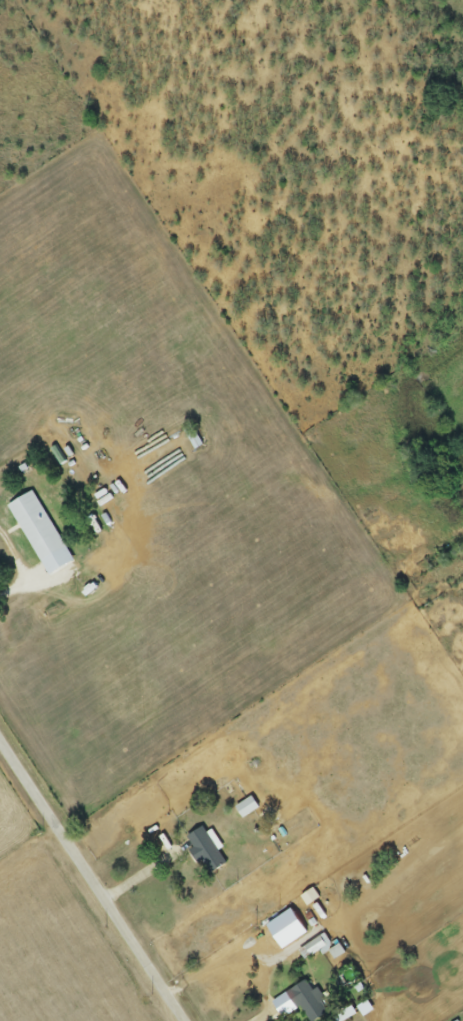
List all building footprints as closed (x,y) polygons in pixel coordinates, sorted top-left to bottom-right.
[(9,505),(29,549),(53,538),(32,494),(9,505)] [(235,808),(242,820),(259,809),(251,797),(235,808)] [(226,864),(201,827),(183,840),(208,876),(226,864)] [(299,950),(307,963),(331,949),(323,936),(299,950)]
